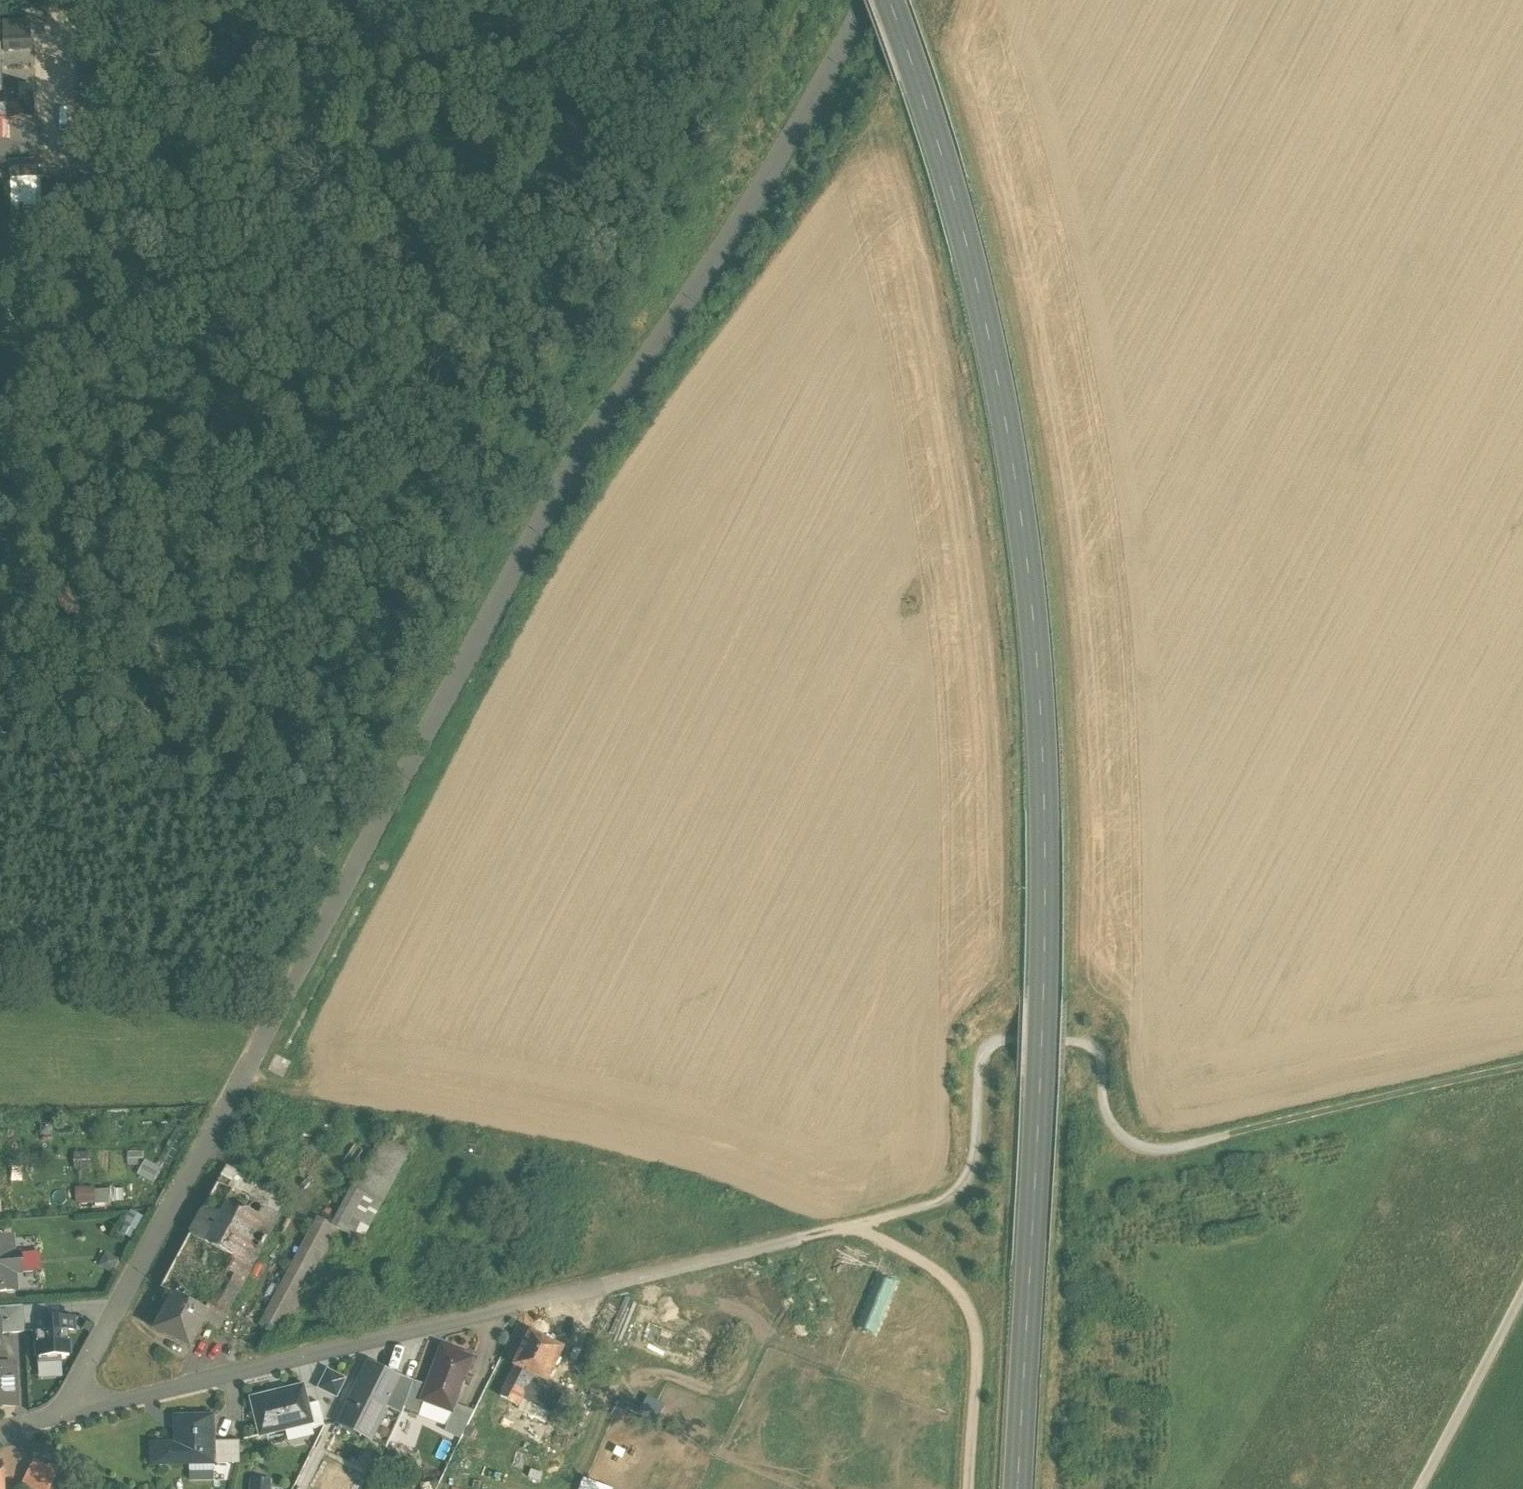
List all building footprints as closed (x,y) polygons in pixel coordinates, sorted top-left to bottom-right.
[(32,34),(5,35),(6,51),(32,50),(32,34)] [(34,88),(7,89),(8,104),(34,103),(34,88)] [(34,103),(8,104),(9,120),(35,119),(34,103)] [(37,161),(10,162),(11,178),(37,177),(37,161)] [(358,1191),(382,1203),(410,1148),(386,1136),(358,1191)] [(228,1171),(220,1185),(237,1194),(244,1182),(244,1180),(228,1171)] [(237,1194),(220,1185),(163,1290),(178,1298),(208,1315),(205,1321),(218,1329),(286,1205),(244,1182),(237,1194)] [(76,1188),(77,1202),(102,1201),(102,1187),(76,1188)] [(340,1230),(362,1242),(382,1203),(358,1191),(354,1189),(334,1228),(340,1230)] [(334,1228),(321,1220),(312,1236),(331,1246),(340,1230),(334,1228)] [(14,1291),(11,1236),(0,1237),(0,1292),(14,1291)] [(312,1236),(290,1276),(309,1287),(331,1246),(312,1236)] [(309,1287),(290,1276),(280,1295),(299,1305),(309,1287)] [(299,1305),(280,1295),(270,1313),(289,1323),(299,1305)] [(178,1298),(160,1330),(190,1347),(205,1321),(208,1315),(178,1298)] [(0,1307),(0,1334),(23,1333),(21,1306),(0,1307)] [(289,1323),(270,1313),(262,1328),(281,1338),(289,1323)] [(72,1317),(34,1319),(36,1358),(62,1356),(69,1356),(68,1330),(73,1330),(72,1317)] [(643,1339),(683,1353),(688,1338),(649,1324),(643,1339)] [(2,1408),(2,1406),(16,1405),(13,1365),(4,1366),(4,1355),(1,1355),(0,1334),(0,1408),(2,1408)] [(549,1382),(564,1349),(532,1334),(502,1398),(520,1406),(534,1375),(549,1382)] [(429,1387),(424,1401),(454,1412),(456,1406),(473,1359),(443,1348),(429,1387)] [(400,1379),(370,1364),(341,1423),(372,1439),(388,1408),(403,1380),(400,1379)] [(327,1365),(318,1382),(336,1391),(345,1374),(327,1365)] [(549,1382),(534,1375),(520,1406),(549,1422),(564,1389),(549,1382)] [(414,1382),(402,1377),(400,1379),(403,1380),(388,1408),(403,1415),(405,1409),(414,1382)] [(429,1387),(414,1382),(405,1409),(420,1414),(424,1401),(429,1387)] [(254,1401),(263,1436),(312,1423),(308,1406),(303,1388),(254,1401)] [(320,1403),(308,1406),(312,1423),(314,1430),(326,1427),(320,1403)] [(473,1412),(456,1406),(454,1412),(447,1430),(462,1439),(473,1412)] [(213,1442),(211,1419),(177,1419),(178,1445),(155,1445),(155,1465),(190,1464),(213,1464),(213,1442)] [(228,1464),(228,1442),(213,1442),(213,1464),(228,1464)] [(239,1463),(239,1442),(228,1442),(228,1464),(239,1463)] [(53,1471),(30,1460),(24,1472),(48,1482),(53,1471)] [(214,1480),(213,1464),(190,1464),(191,1481),(214,1480)] [(24,1472),(20,1482),(34,1488),(45,1488),(48,1482),(24,1472)]
